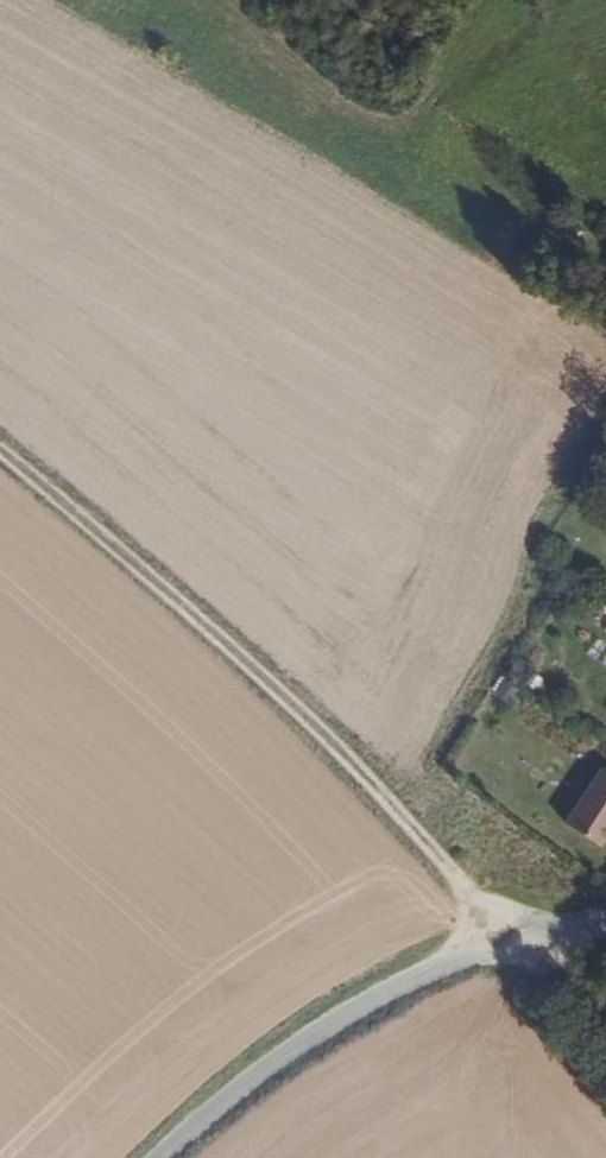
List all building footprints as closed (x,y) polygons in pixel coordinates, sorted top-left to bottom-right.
[(605,847),(605,779),(599,775),(566,829),(603,852),(605,847)]
